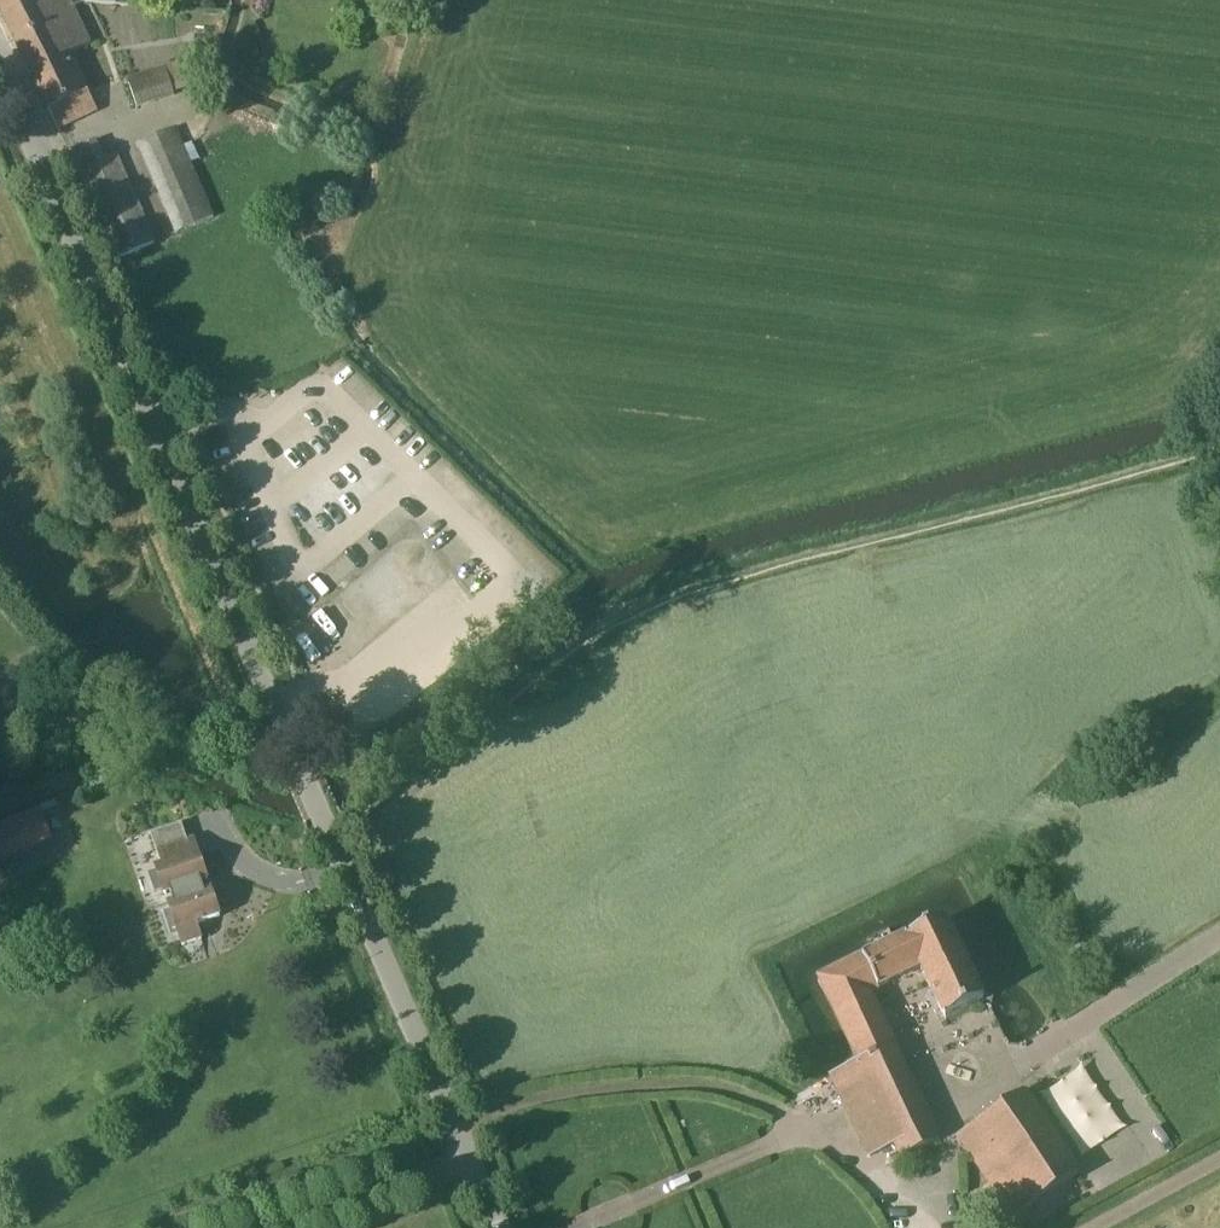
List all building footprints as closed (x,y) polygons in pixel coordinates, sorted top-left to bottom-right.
[(70,54),(90,44),(72,7),(68,0),(55,0),(41,7),(38,0),(0,0),(0,9),(31,73),(70,54)] [(58,129),(97,110),(70,54),(31,73),(58,129)] [(137,108),(173,97),(172,93),(188,88),(180,63),(128,79),(137,108)] [(214,217),(201,187),(195,173),(215,164),(204,136),(183,145),(176,128),(139,144),(177,233),(214,217)] [(117,154),(104,159),(96,141),(72,152),(118,259),(155,243),(117,154)] [(58,839),(46,807),(0,825),(0,842),(7,859),(58,839)] [(200,838),(194,840),(189,824),(157,834),(167,864),(162,866),(171,895),(177,894),(180,901),(174,903),(176,910),(167,913),(176,940),(185,937),(188,947),(207,941),(202,926),(226,918),(216,889),(211,891),(208,883),(214,881),(200,838)] [(859,1061),(831,1074),(870,1157),(896,1144),(902,1158),(940,1141),(870,992),(922,968),(932,990),(926,992),(936,1013),(942,1011),(946,1021),(985,999),(946,918),(903,938),(873,952),(818,978),(859,1061)] [(1014,1217),(1079,1174),(1024,1092),(958,1134),(1014,1217)]
